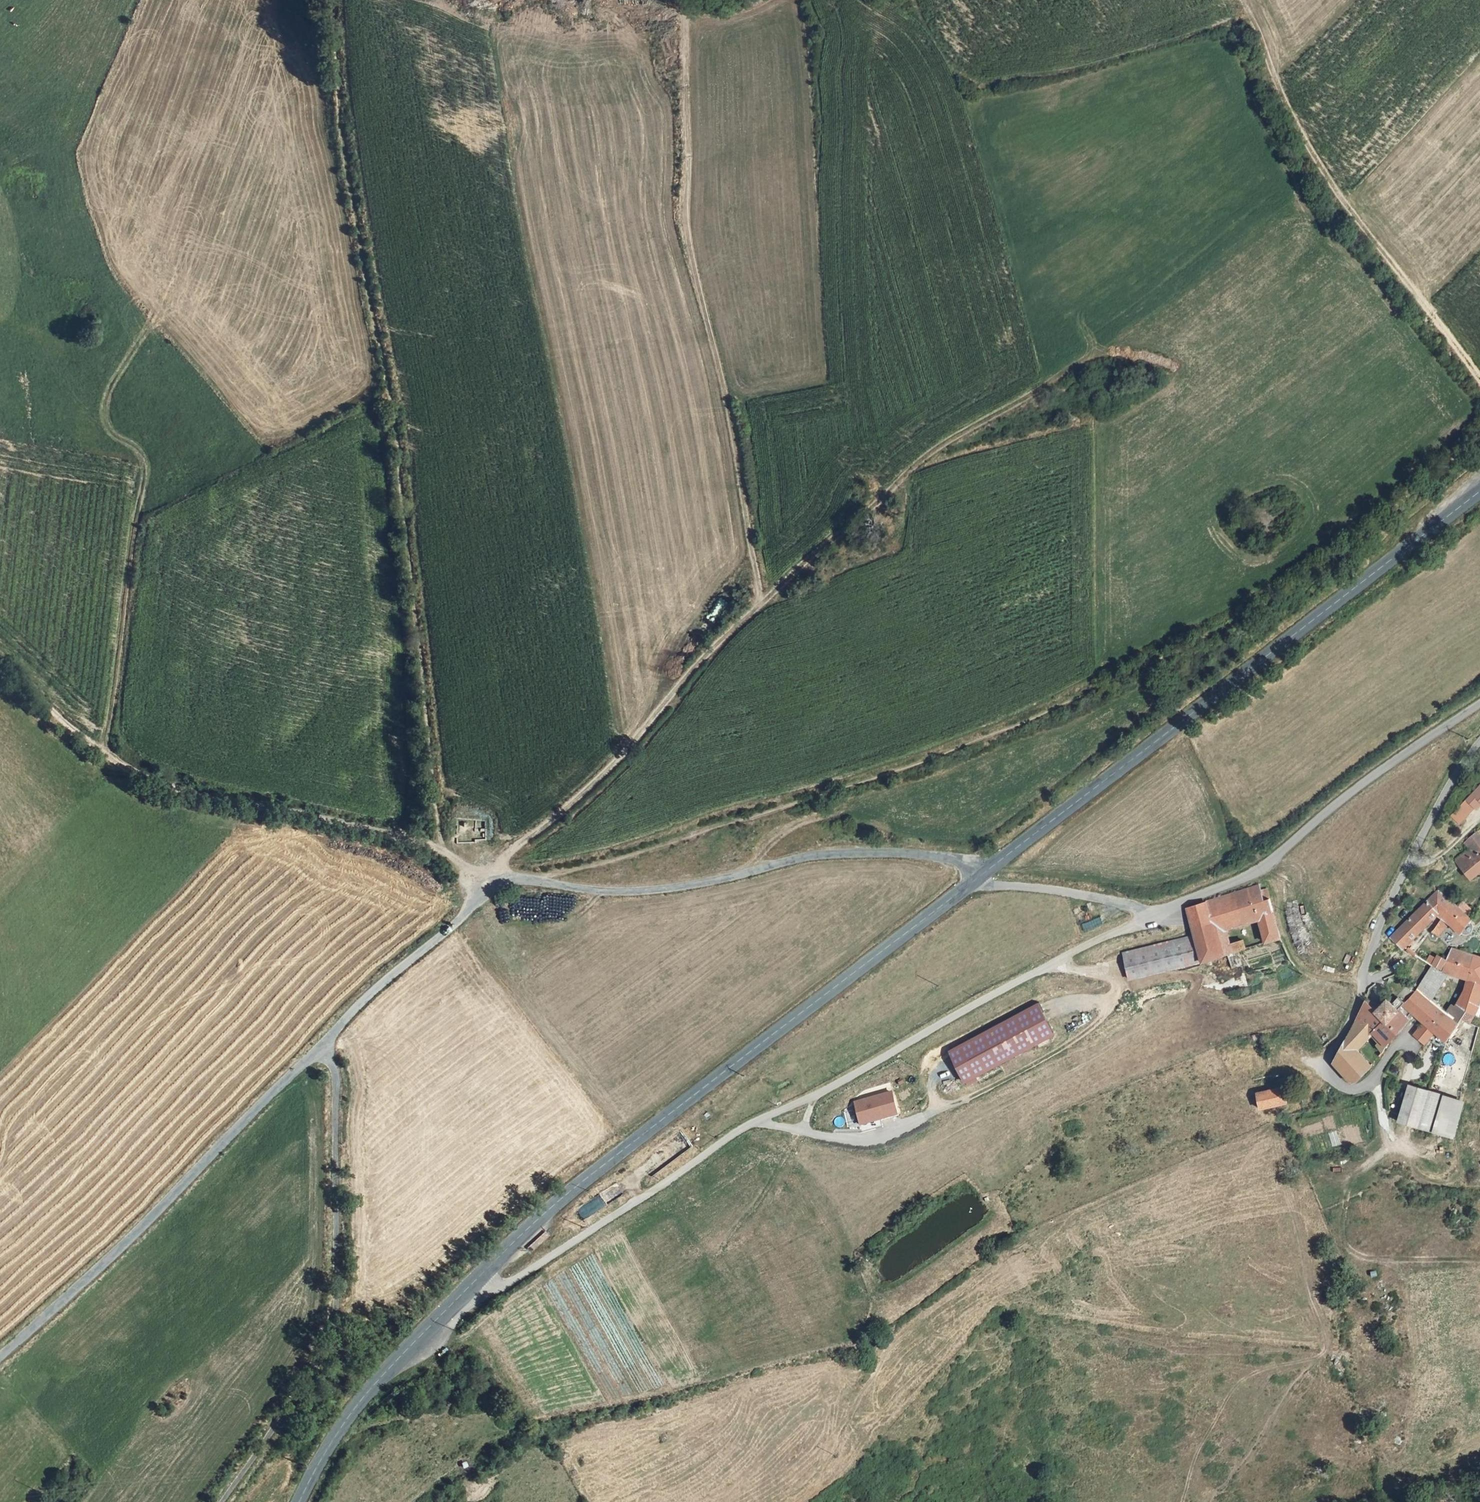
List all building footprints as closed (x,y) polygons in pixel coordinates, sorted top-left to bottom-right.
[(1479,805),(1479,784),(1464,800),(1474,811),(1479,805)] [(1475,832),(1469,838),(1479,852),(1479,838),(1475,832)] [(1469,838),(1468,838),(1465,843),(1471,850),(1456,862),(1469,879),(1479,871),(1479,852),(1469,838)] [(1262,900),(1260,893),(1257,885),(1185,907),(1192,927),(1211,921),(1211,923),(1221,920),(1224,928),(1243,923),(1238,908),(1262,900)] [(1266,943),(1279,938),(1266,891),(1260,893),(1262,900),(1238,908),(1243,923),(1258,919),(1266,943)] [(1441,917),(1453,904),(1438,891),(1428,902),(1439,912),(1438,913),(1441,917)] [(1391,936),(1404,947),(1438,913),(1439,912),(1428,902),(1391,936)] [(1456,907),(1466,915),(1471,910),(1461,902),(1456,907)] [(1456,907),(1453,904),(1441,917),(1435,925),(1442,930),(1448,922),(1455,928),(1449,935),(1456,941),(1472,920),(1466,915),(1456,907)] [(1211,921),(1192,927),(1194,934),(1120,951),(1126,978),(1201,962),(1221,955),(1213,930),(1224,928),(1221,920),(1211,923),(1211,921)] [(1448,922),(1442,930),(1449,935),(1455,928),(1448,922)] [(1442,930),(1435,925),(1430,930),(1438,936),(1442,930)] [(1230,944),(1224,928),(1213,930),(1221,955),(1233,952),(1230,944)] [(1230,944),(1233,952),(1238,951),(1244,949),(1242,941),(1230,944)] [(1453,947),(1441,973),(1445,974),(1456,975),(1463,951),(1453,947)] [(1415,955),(1424,961),(1430,952),(1426,949),(1423,952),(1420,949),(1415,955)] [(1462,1016),(1470,1023),(1474,1016),(1479,1002),(1479,956),(1463,951),(1456,975),(1467,977),(1465,989),(1476,990),(1466,1008),(1462,1016)] [(1426,973),(1415,988),(1413,993),(1400,1003),(1402,1004),(1412,1014),(1419,1019),(1436,1007),(1436,1006),(1429,1001),(1445,974),(1441,973),(1430,966),(1426,973)] [(1456,1003),(1466,1008),(1476,990),(1465,989),(1456,1003)] [(1407,1019),(1394,1007),(1386,999),(1375,1012),(1364,1001),(1356,1016),(1369,1029),(1380,1039),(1376,1044),(1381,1053),(1387,1043),(1407,1019)] [(1033,1002),(944,1053),(962,1084),(1051,1033),(1033,1002)] [(1436,1007),(1419,1019),(1423,1023),(1414,1034),(1424,1043),(1434,1031),(1445,1040),(1458,1023),(1436,1006),(1436,1007)] [(1355,1051),(1369,1029),(1356,1016),(1344,1041),(1332,1062),(1338,1069),(1355,1051)] [(1370,1065),(1355,1051),(1338,1069),(1350,1081),(1356,1082),(1370,1065)] [(1446,1093),(1431,1089),(1412,1084),(1401,1121),(1420,1127),(1435,1131),(1446,1093)] [(1260,1109),(1287,1101),(1283,1086),(1257,1092),(1260,1109)] [(1463,1098),(1446,1093),(1435,1131),(1451,1136),(1463,1098)] [(886,1094),(849,1105),(855,1128),(875,1122),(893,1117),(886,1094)] [(875,1122),(855,1128),(857,1135),(877,1129),(875,1122)]
